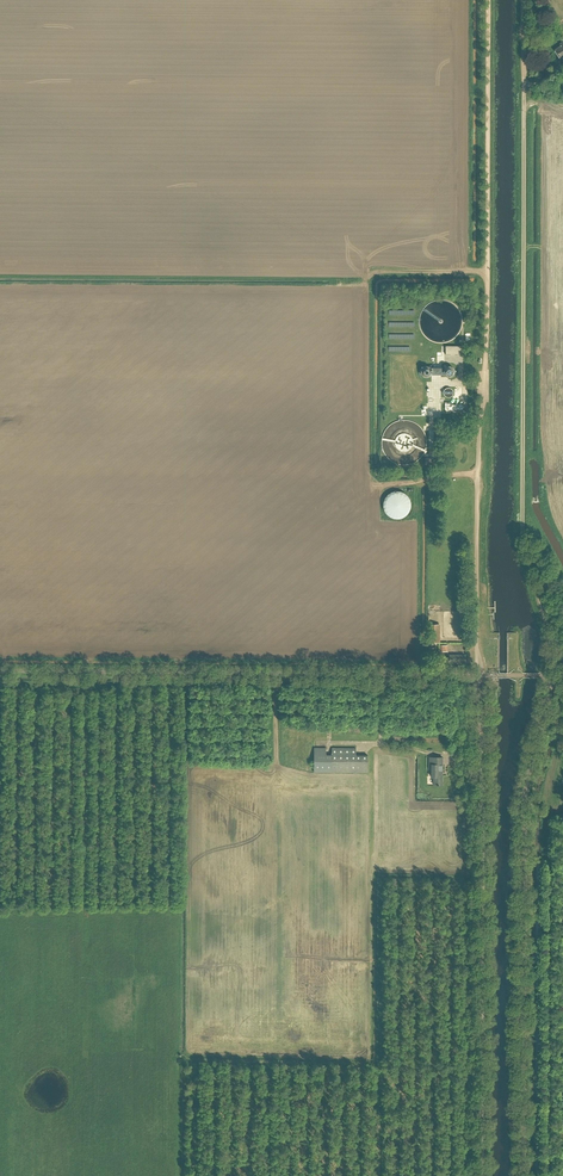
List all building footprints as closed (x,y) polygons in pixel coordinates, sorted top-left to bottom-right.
[(554,49),(560,57),(562,56),(562,58),(562,41),(560,43),(561,45),(554,49)] [(446,345),(446,354),(462,354),(462,345),(446,345)] [(427,365),(425,365),(424,366),(423,367),(422,367),(421,368),(421,370),(421,371),(421,372),(421,373),(422,375),(423,376),(424,376),(425,377),(426,377),(428,377),(429,376),(430,376),(431,375),(432,374),(444,374),(445,375),(446,376),(447,377),(449,377),(450,377),(451,376),(452,376),(453,375),(454,374),(455,373),(455,371),(455,370),(454,369),(454,368),(453,367),(452,366),(451,365),(449,365),(448,365),(447,366),(446,366),(444,368),(431,367),(430,367),(429,366),(428,366),(427,365)] [(397,490),(394,490),(392,491),(390,492),(388,493),(386,495),(385,497),(384,499),(383,501),(383,503),(383,506),(384,508),(384,510),(386,512),(387,514),(389,515),(391,517),(393,517),(395,518),(397,518),(400,518),(402,517),(404,516),(406,515),(408,513),(409,511),(410,509),(411,507),(411,505),(411,503),(410,500),(410,498),(409,496),(407,494),(405,493),(403,492),(401,491),(399,490),(397,490)] [(440,642),(440,624),(429,624),(429,642),(440,642)] [(356,755),(356,748),(332,747),(332,754),(326,754),(326,747),(314,747),(314,771),(368,771),(368,755),(356,755)] [(433,784),(442,784),(443,757),(430,756),(429,768),(432,768),(431,776),(434,776),(433,784)]
